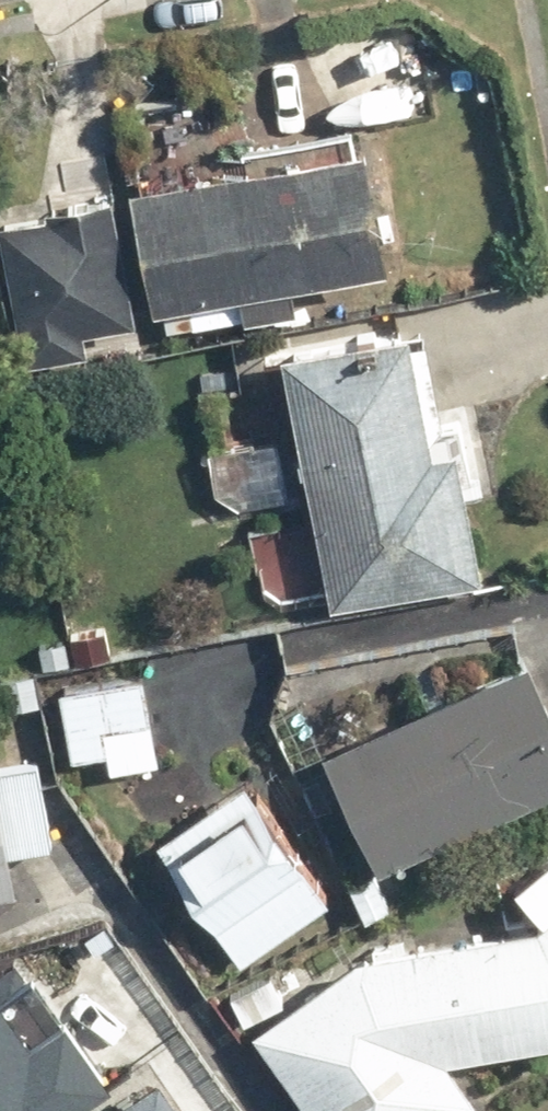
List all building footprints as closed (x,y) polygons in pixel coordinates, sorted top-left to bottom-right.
[(424,47),(388,49),(393,110),(428,108),(424,47)] [(122,176),(150,308),(162,305),(168,336),(295,310),(289,280),(388,259),(360,126),(122,176)] [(140,321),(114,191),(0,214),(0,247),(24,371),(93,357),(88,331),(140,321)] [(279,343),(313,524),(264,533),(277,604),(327,594),(329,605),(483,576),(457,438),(429,443),(425,420),(438,417),(419,316),(279,343)] [(273,432),(208,446),(222,510),(287,495),(273,432)] [(38,634),(45,666),(110,652),(103,620),(38,634)] [(319,746),(373,865),(547,785),(547,703),(525,652),(319,746)] [(158,762),(135,668),(53,689),(71,759),(106,750),(111,773),(158,762)] [(39,755),(0,761),(0,893),(16,890),(9,845),(51,839),(39,755)] [(244,776),(154,839),(237,958),(327,895),(244,776)] [(251,1031),(307,1110),(454,1110),(472,1098),(442,1055),(547,1038),(547,850),(507,884),(527,907),(502,929),(369,949),(251,1031)] [(0,1012),(0,1100),(39,1077),(0,1012)] [(158,1074),(131,1093),(103,1051),(14,1110),(183,1110),(158,1074)]
